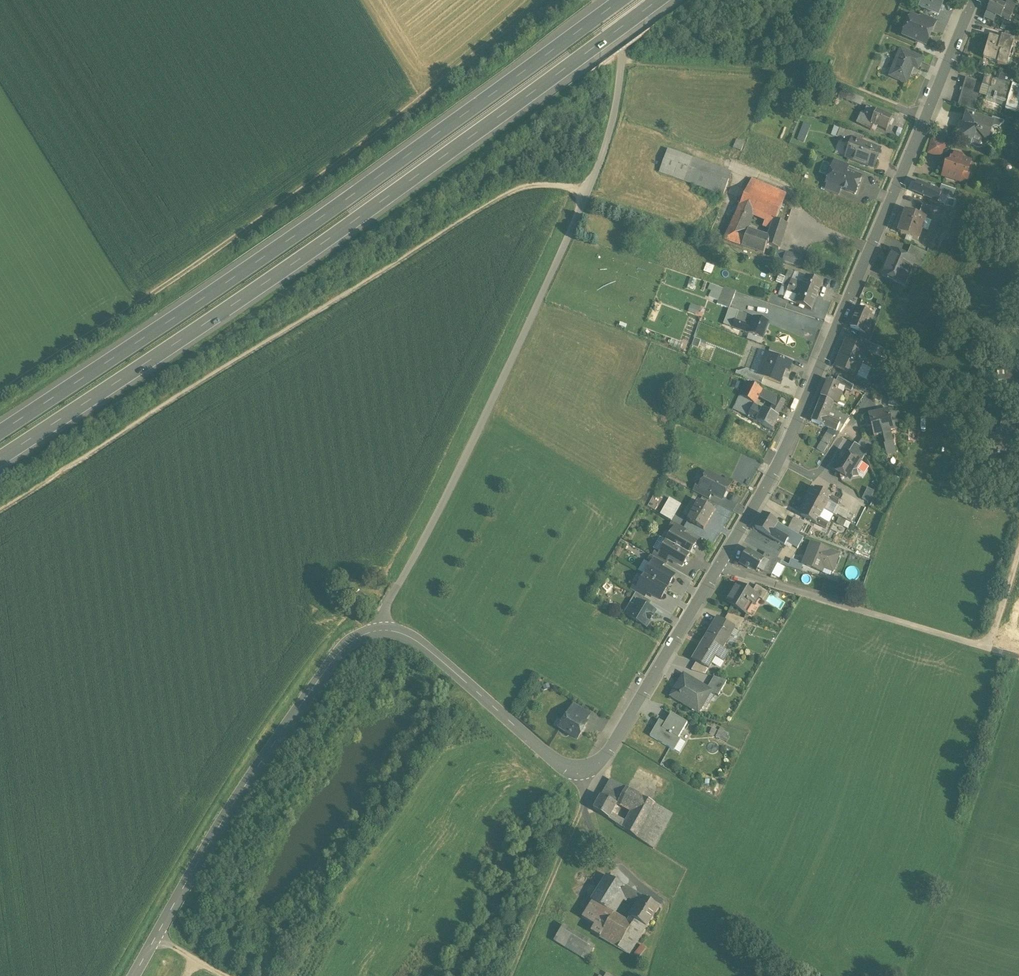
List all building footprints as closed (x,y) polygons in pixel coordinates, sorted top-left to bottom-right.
[(919,7),(937,15),(941,6),(940,6),(942,0),(922,0),(919,7)] [(991,0),(986,12),(1000,18),(1003,11),(1005,6),(1004,6),(991,0)] [(1016,4),(1007,0),(1004,6),(1005,6),(1003,11),(1011,15),(1016,4)] [(1011,15),(1003,11),(1000,18),(1008,21),(1011,15)] [(918,20),(910,17),(902,35),(925,45),(933,26),(932,26),(935,21),(921,15),(918,20)] [(1005,32),(1003,38),(1013,41),(1018,43),(1018,37),(1005,32)] [(1000,41),(989,37),(983,56),(989,58),(989,61),(997,63),(997,64),(1005,66),(1013,41),(1003,38),(1001,38),(1000,41)] [(921,59),(900,50),(889,76),(905,83),(912,66),(917,68),(921,59)] [(984,76),(982,82),(981,85),(982,85),(988,87),(986,96),(1006,102),(1004,107),(1015,110),(1018,97),(1018,79),(999,73),(997,80),(984,76)] [(982,82),(965,77),(961,91),(973,94),(971,101),(977,102),(982,85),(981,85),(982,82)] [(862,103),(864,98),(842,90),(839,98),(864,108),(866,105),(862,103)] [(973,94),(961,91),(957,104),(970,108),(975,109),(977,102),(971,101),(973,94)] [(891,116),(876,110),(866,105),(863,113),(858,124),(870,130),(872,124),(886,130),(891,116)] [(966,113),(963,122),(961,122),(959,127),(961,130),(959,136),(965,138),(969,136),(969,137),(982,140),(983,140),(986,136),(988,130),(991,120),(990,120),(973,115),(969,114),(966,113)] [(1004,119),(991,116),(990,120),(991,120),(988,130),(990,130),(990,128),(991,127),(993,125),(995,125),(997,125),(998,126),(1001,122),(1002,122),(1004,119)] [(805,142),(811,125),(804,122),(798,140),(805,142)] [(863,136),(840,128),(837,137),(851,142),(852,139),(861,142),(863,136)] [(941,128),(939,138),(946,140),(948,129),(941,128)] [(982,140),(969,137),(967,143),(969,144),(972,142),(974,144),(977,146),(980,146),(983,145),(983,140),(982,140)] [(861,142),(852,139),(851,142),(846,158),(872,167),(879,148),(861,142)] [(943,142),(932,139),(928,152),(941,156),(945,143),(943,142)] [(744,143),(736,140),(733,148),(741,151),(744,143)] [(673,177),(680,156),(668,152),(660,172),(673,177)] [(952,157),(951,157),(950,159),(946,162),(942,174),(959,179),(962,170),(966,171),(970,159),(960,156),(961,154),(954,152),(952,157)] [(692,161),(680,156),(673,177),(672,178),(683,182),(690,166),(692,161)] [(848,165),(833,160),(830,167),(831,168),(834,169),(834,168),(845,171),(848,165)] [(692,161),(690,166),(728,179),(730,174),(692,161)] [(728,179),(690,166),(683,182),(722,196),(728,179)] [(845,171),(834,168),(834,169),(829,184),(828,185),(840,189),(854,194),(860,177),(845,171)] [(751,179),(724,240),(741,246),(746,232),(747,232),(744,231),(752,211),(767,218),(774,220),(775,220),(786,194),(751,179)] [(935,188),(916,180),(912,190),(943,203),(947,195),(947,193),(938,189),(939,189),(935,187),(935,188)] [(840,189),(828,185),(829,184),(827,183),(824,191),(837,195),(840,189)] [(955,187),(941,183),(939,189),(938,189),(947,193),(947,195),(951,197),(955,187)] [(934,206),(922,202),(918,213),(925,216),(929,218),(934,206)] [(918,213),(905,209),(902,218),(904,219),(900,232),(918,238),(925,216),(918,213)] [(774,220),(767,218),(764,225),(771,228),(774,220)] [(775,220),(774,220),(771,228),(770,232),(782,236),(786,225),(775,220)] [(767,240),(746,232),(741,246),(763,254),(765,249),(769,250),(770,247),(777,249),(782,236),(770,232),(767,240)] [(926,251),(910,244),(906,255),(913,259),(912,262),(920,266),(926,251)] [(891,249),(881,273),(898,280),(901,274),(905,276),(912,262),(913,259),(906,255),(891,249)] [(802,258),(776,250),(773,259),(799,267),(802,258)] [(794,272),(788,270),(782,284),(789,286),(791,280),(794,272)] [(805,276),(794,272),(791,280),(802,284),(805,276)] [(802,284),(791,280),(789,286),(800,290),(816,296),(821,283),(805,276),(802,284)] [(789,286),(782,284),(778,295),(784,296),(784,297),(787,291),(789,286)] [(723,289),(713,285),(708,297),(717,301),(723,289)] [(800,290),(789,286),(787,291),(798,295),(795,303),(810,310),(816,296),(800,290)] [(735,291),(723,287),(723,289),(717,301),(716,304),(728,308),(729,308),(735,291)] [(798,295),(787,291),(784,297),(784,296),(783,299),(795,303),(798,295)] [(880,309),(873,306),(871,312),(878,315),(880,309)] [(871,312),(858,307),(850,327),(861,332),(863,332),(865,327),(868,328),(871,321),(875,323),(878,315),(871,312)] [(729,308),(728,308),(723,324),(732,327),(734,320),(737,311),(729,308)] [(753,317),(737,311),(734,320),(750,326),(753,317)] [(750,326),(734,320),(732,327),(763,339),(768,323),(753,317),(750,326)] [(871,321),(868,328),(865,327),(863,332),(861,332),(858,337),(860,338),(869,342),(875,323),(871,321)] [(869,342),(860,338),(858,344),(867,348),(866,350),(884,358),(888,350),(869,342)] [(858,344),(846,339),(834,366),(849,372),(854,361),(861,364),(866,350),(867,348),(858,344)] [(888,350),(884,358),(897,363),(900,354),(888,350)] [(757,374),(757,375),(763,377),(779,383),(784,369),(787,371),(791,362),(766,352),(757,374)] [(923,380),(928,371),(919,367),(914,376),(923,380)] [(757,374),(747,370),(744,377),(761,383),(763,377),(757,375),(757,374)] [(853,386),(837,377),(834,383),(844,387),(844,389),(850,392),(853,386)] [(827,380),(820,398),(832,403),(837,405),(844,389),(844,387),(834,383),(827,380)] [(761,390),(746,382),(739,396),(754,403),(757,397),(761,390)] [(784,401),(761,390),(757,397),(772,405),(780,409),(784,401)] [(754,403),(739,396),(733,410),(747,417),(753,406),(754,403)] [(832,403),(820,398),(814,413),(826,418),(828,412),(832,403)] [(900,401),(889,398),(888,405),(899,407),(900,401)] [(761,410),(753,406),(747,417),(772,430),(778,417),(776,416),(780,409),(772,405),(768,412),(762,409),(761,410)] [(839,417),(836,423),(842,425),(849,416),(852,411),(847,408),(846,409),(843,407),(839,417)] [(887,409),(877,412),(880,425),(879,426),(882,435),(884,445),(885,444),(892,443),(889,431),(895,429),(893,422),(891,423),(887,409)] [(839,417),(828,412),(826,418),(836,423),(839,417)] [(877,412),(868,415),(871,428),(867,429),(869,436),(872,435),(873,438),(882,435),(879,426),(880,425),(877,412)] [(826,418),(814,413),(811,421),(828,429),(836,432),(836,431),(839,433),(842,425),(836,423),(826,418)] [(1016,425),(1001,421),(998,432),(1013,436),(1016,425)] [(836,432),(828,429),(816,448),(823,453),(836,432)] [(872,445),(863,437),(858,444),(867,451),(872,445)] [(867,451),(854,443),(848,454),(860,462),(867,451)] [(843,451),(831,469),(839,473),(840,479),(857,475),(856,469),(860,462),(848,454),(843,451)] [(859,470),(865,474),(870,466),(863,462),(859,470)] [(701,484),(699,488),(711,494),(722,499),(729,485),(706,474),(701,484)] [(701,484),(697,482),(692,492),(708,500),(711,494),(699,488),(701,484)] [(814,488),(807,502),(823,510),(827,502),(836,506),(837,506),(837,505),(839,501),(814,488)] [(869,500),(873,491),(868,489),(864,498),(869,500)] [(714,511),(698,502),(687,520),(703,530),(714,511)] [(807,502),(800,516),(825,529),(828,523),(819,518),(823,510),(807,502)] [(836,506),(827,502),(823,510),(832,515),(836,506)] [(676,510),(666,504),(660,514),(670,520),(676,510)] [(853,514),(837,505),(837,506),(836,506),(832,515),(835,517),(845,522),(848,523),(853,514)] [(777,523),(762,514),(754,528),(784,545),(785,542),(787,539),(778,534),(772,531),(777,523)] [(803,523),(792,517),(790,523),(800,529),(803,523)] [(845,522),(835,517),(833,522),(843,527),(845,522)] [(685,530),(672,522),(669,529),(673,531),(673,530),(682,535),(685,530)] [(783,526),(777,523),(772,531),(778,534),(783,526)] [(800,529),(790,523),(787,529),(791,532),(797,535),(798,535),(800,529)] [(787,529),(783,526),(778,534),(787,539),(791,532),(787,529)] [(673,531),(666,542),(688,555),(695,543),(682,535),(673,530),(673,531)] [(791,532),(787,539),(785,542),(791,545),(797,535),(791,532)] [(797,535),(791,545),(797,549),(803,538),(798,535),(797,535)] [(660,553),(659,553),(668,559),(681,566),(688,555),(666,542),(660,553)] [(838,554),(810,544),(802,564),(821,571),(822,567),(832,571),(838,554)] [(660,553),(656,550),(652,557),(664,563),(665,564),(668,559),(659,553),(660,553)] [(761,559),(747,550),(739,563),(747,568),(748,567),(756,571),(757,569),(762,572),(771,575),(775,567),(761,559)] [(781,561),(765,553),(761,559),(775,567),(777,564),(779,565),(781,561)] [(652,557),(650,556),(647,562),(651,564),(660,569),(664,563),(652,557)] [(660,569),(651,564),(644,575),(666,588),(673,577),(660,569)] [(666,588),(644,575),(638,586),(637,587),(646,592),(659,600),(666,588)] [(646,592),(637,587),(638,586),(634,584),(630,590),(635,593),(643,598),(646,592)] [(751,593),(736,584),(725,602),(745,614),(746,614),(742,611),(748,602),(752,604),(756,597),(751,593)] [(767,592),(755,586),(751,593),(756,597),(762,601),(767,592)] [(369,600),(358,591),(358,592),(357,592),(355,591),(354,591),(353,592),(352,593),(351,595),(351,596),(352,597),(353,598),(352,599),(363,608),(369,600)] [(643,598),(635,593),(629,603),(634,606),(636,601),(647,608),(650,602),(643,598)] [(647,608),(636,601),(634,606),(627,616),(645,627),(654,612),(647,608)] [(743,620),(727,615),(723,622),(734,629),(737,630),(743,620)] [(723,622),(716,618),(703,639),(721,650),(734,629),(723,622)] [(721,650),(703,639),(691,660),(695,663),(708,670),(714,658),(722,663),(728,654),(721,650)] [(708,670),(695,663),(690,671),(705,675),(708,670)] [(706,689),(682,675),(669,697),(683,705),(685,701),(699,709),(710,691),(706,689)] [(726,681),(713,678),(706,689),(710,691),(717,696),(726,681)] [(588,715),(573,706),(568,713),(584,723),(588,715)] [(584,723),(568,713),(559,729),(576,740),(586,724),(584,723)] [(664,724),(661,722),(656,730),(653,729),(649,736),(673,751),(680,740),(677,738),(686,723),(670,714),(664,724)] [(625,789),(609,780),(600,796),(616,805),(618,803),(625,789)] [(625,789),(618,803),(627,808),(627,807),(634,794),(631,792),(625,789)] [(654,805),(634,794),(627,807),(634,811),(627,823),(623,830),(636,838),(654,805)] [(616,805),(600,796),(593,810),(608,819),(611,814),(616,805)] [(672,815),(654,805),(636,838),(636,839),(653,849),(672,815)] [(620,819),(611,814),(608,819),(608,820),(616,825),(620,819)] [(620,819),(616,825),(623,830),(627,823),(620,819)] [(607,877),(581,918),(594,926),(590,932),(599,937),(613,914),(609,911),(618,897),(624,887),(607,877)] [(635,894),(624,887),(618,897),(625,902),(627,899),(631,901),(635,894)] [(658,907),(635,894),(631,901),(638,906),(630,918),(645,927),(658,907)] [(613,914),(599,937),(618,948),(631,925),(627,922),(613,914)] [(645,927),(630,918),(627,922),(631,925),(618,948),(628,955),(645,927)] [(589,942),(562,925),(553,940),(586,961),(593,948),(587,945),(589,942)] [(640,946),(633,955),(638,958),(645,949),(640,946)]
